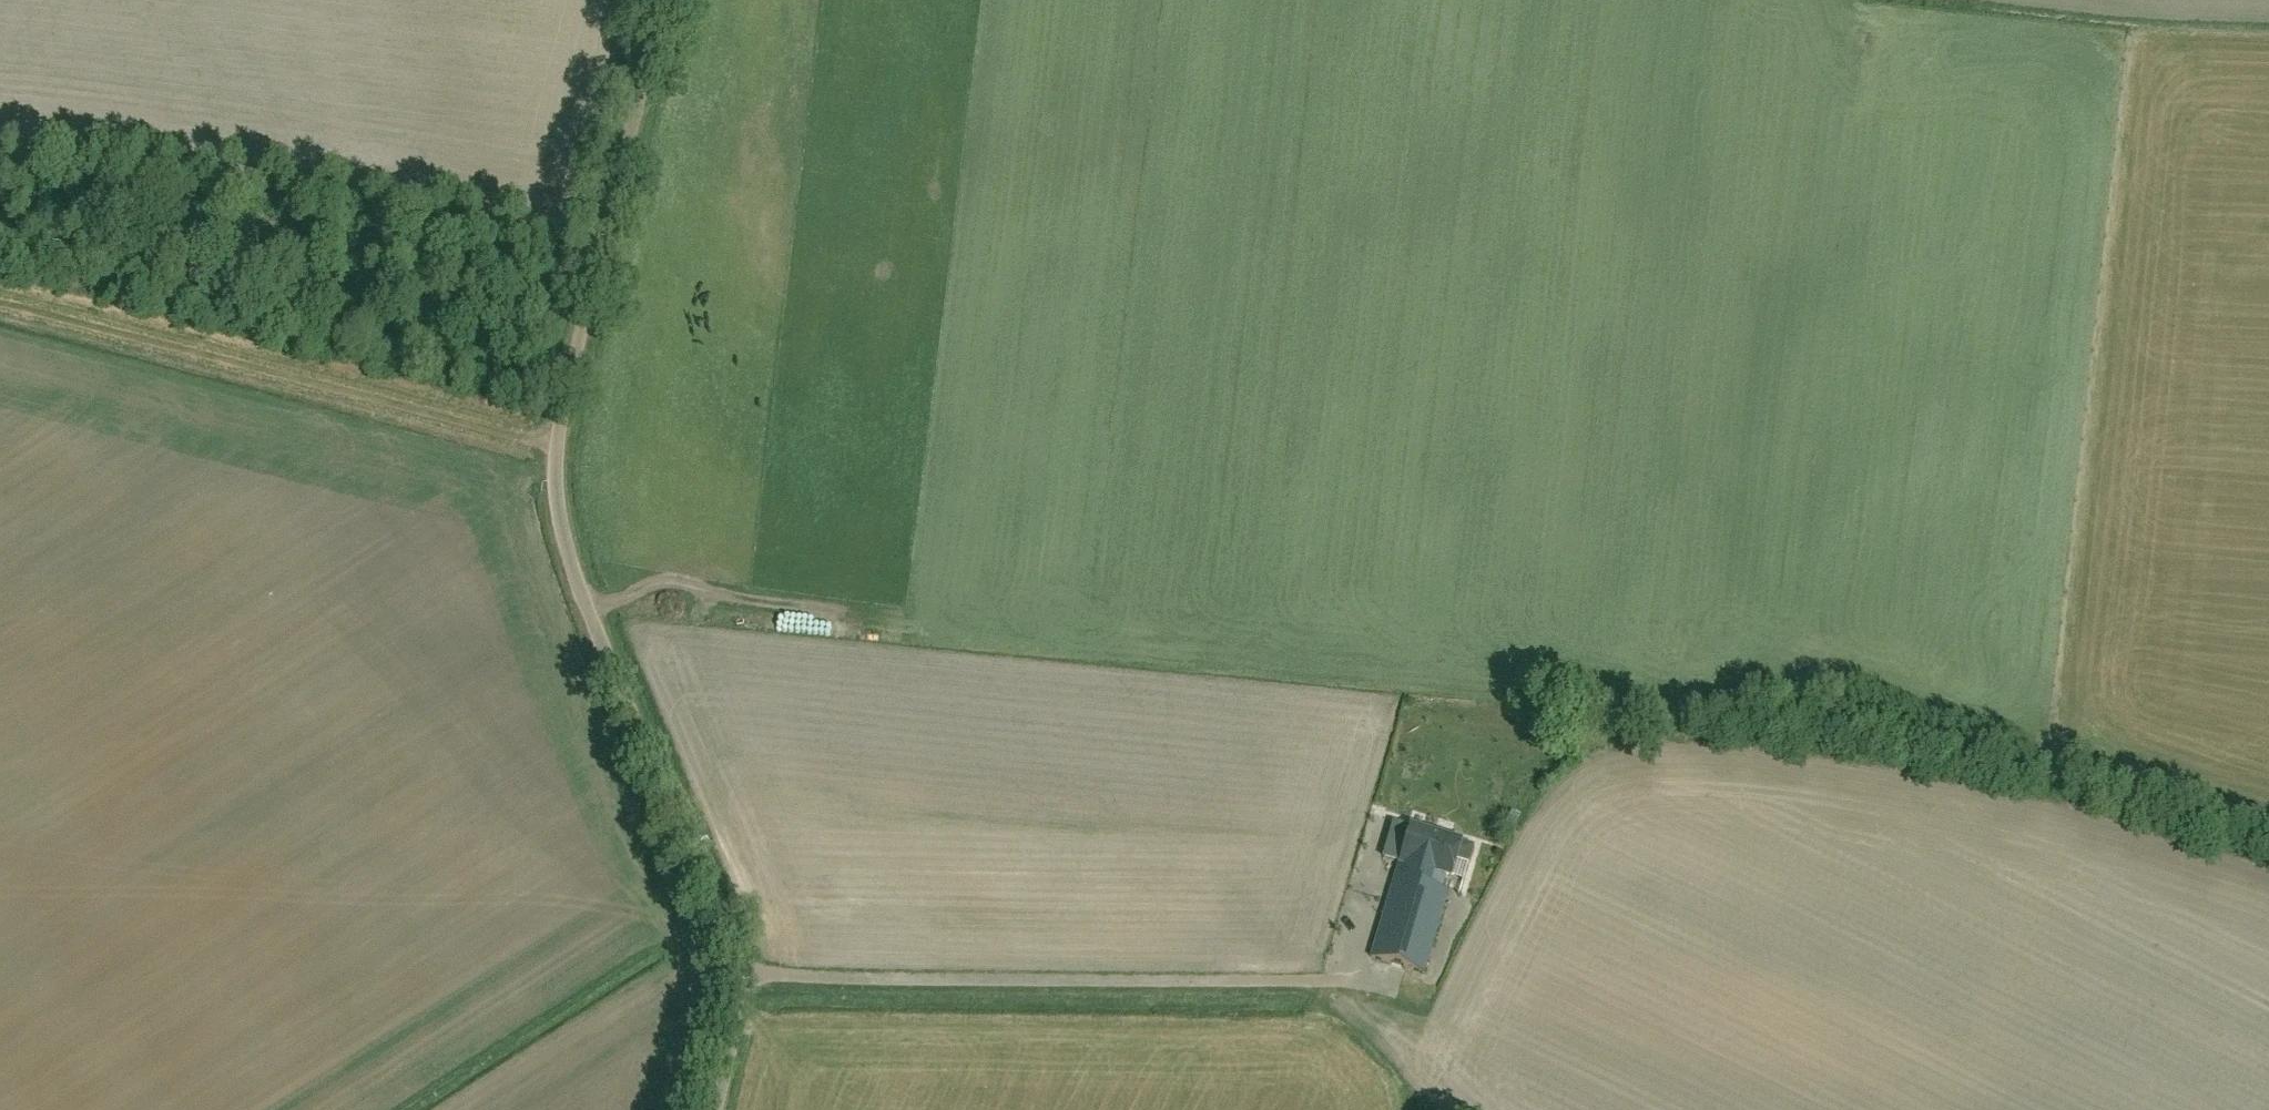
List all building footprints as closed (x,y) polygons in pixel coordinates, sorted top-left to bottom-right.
[(1461,842),(1410,827),(1407,834),(1404,833),(1401,844),(1404,845),(1371,958),(1423,974),(1447,892),(1441,890),(1445,875),(1450,877),(1455,860),(1468,864),(1474,846),(1461,842)]
